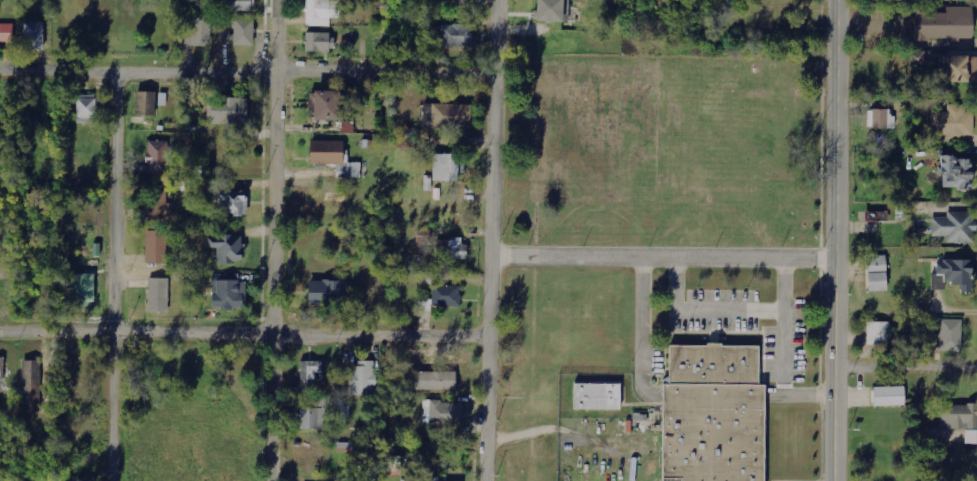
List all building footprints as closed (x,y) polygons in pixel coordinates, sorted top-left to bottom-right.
[(225,10),(253,10),(254,0),(225,0),(225,10)] [(330,26),(330,18),(340,18),(340,0),(318,0),(306,0),(306,27),(330,26)] [(535,21),(568,23),(569,0),(535,0),(535,21)] [(972,7),(947,8),(947,12),(913,13),(914,40),(973,39),(972,7)] [(193,45),(211,45),(212,16),(194,16),(193,45)] [(254,20),(234,19),(234,45),(253,46),(254,20)] [(24,50),(44,50),(43,22),(23,23),(24,50)] [(13,24),(0,24),(0,43),(13,43),(13,24)] [(473,46),(473,25),(436,24),(435,45),(473,46)] [(305,51),(333,51),(333,33),(305,33),(305,51)] [(976,56),(940,57),(941,83),(976,82),(976,61),(976,56)] [(339,91),(309,91),(309,120),(338,121),(339,91)] [(156,92),(136,92),(135,116),(155,116),(156,92)] [(96,123),(97,96),(77,96),(77,123),(96,123)] [(247,126),(247,98),(210,97),(210,125),(247,126)] [(471,105),(432,105),(432,128),(470,129),(471,105)] [(930,135),(974,136),(974,113),(966,113),(966,105),(948,105),(947,113),(931,112),(930,135)] [(868,110),(867,128),(899,128),(899,118),(890,118),(890,110),(868,110)] [(170,142),(149,141),(148,174),(170,174),(170,142)] [(343,142),(309,141),(309,164),(337,165),(337,178),(362,179),(362,163),(343,163),(343,142)] [(464,163),(456,163),(456,155),(433,154),(432,181),(457,182),(457,174),(464,174),(464,163)] [(971,160),(957,159),(957,156),(939,156),(939,176),(942,176),(942,189),(970,189),(971,160)] [(247,216),(248,191),(226,191),(227,182),(208,181),(208,193),(218,194),(217,214),(247,216)] [(168,186),(147,186),(147,218),(173,218),(173,203),(167,203),(168,186)] [(932,218),(932,237),(947,237),(947,243),(975,244),(976,212),(947,212),(947,218),(932,218)] [(430,244),(431,230),(416,229),(416,243),(430,244)] [(147,264),(167,264),(168,231),(147,231),(147,264)] [(242,236),(207,236),(207,249),(217,249),(217,263),(242,263),(242,236)] [(435,240),(434,259),(467,260),(467,245),(462,245),(462,240),(435,240)] [(886,256),(867,256),(867,292),(887,292),(886,256)] [(973,261),(936,261),(936,274),(931,274),(931,290),(945,290),(945,285),(960,285),(960,293),(973,293),(973,261)] [(72,274),(71,301),(82,302),(82,307),(93,307),(94,275),(72,274)] [(246,283),(238,283),(238,275),(211,276),(212,310),(242,309),(242,297),(246,297),(246,283)] [(168,312),(169,279),(148,279),(148,312),(168,312)] [(307,281),(307,303),(345,304),(346,282),(307,281)] [(460,307),(460,286),(433,286),(433,300),(419,300),(419,312),(431,312),(431,307),(460,307)] [(962,320),(941,320),(941,334),(928,334),(927,351),(962,352),(962,320)] [(890,322),(867,323),(867,345),(890,344),(890,322)] [(668,384),(658,384),(657,479),(675,480),(758,480),(759,385),(754,385),(755,346),(668,345),(668,384)] [(41,361),(23,361),(22,412),(40,412),(41,361)] [(324,362),(301,361),(300,381),(316,381),(316,372),(323,373),(324,362)] [(352,395),(376,395),(376,363),(350,363),(350,386),(353,386),(352,395)] [(456,390),(456,372),(414,373),(415,391),(456,390)] [(570,381),(570,407),(617,408),(617,382),(570,381)] [(873,388),(874,407),(905,406),(905,387),(873,388)] [(462,403),(424,401),(423,424),(461,425),(462,403)] [(939,406),(939,429),(925,429),(925,444),(943,444),(943,430),(976,430),(976,406),(939,406)] [(328,409),(300,408),(300,429),(328,430),(328,409)] [(976,444),(976,430),(965,430),(965,444),(976,444)] [(328,462),(327,451),(301,452),(302,469),(321,468),(321,463),(328,462)] [(401,457),(387,457),(386,470),(401,470),(401,457)]
